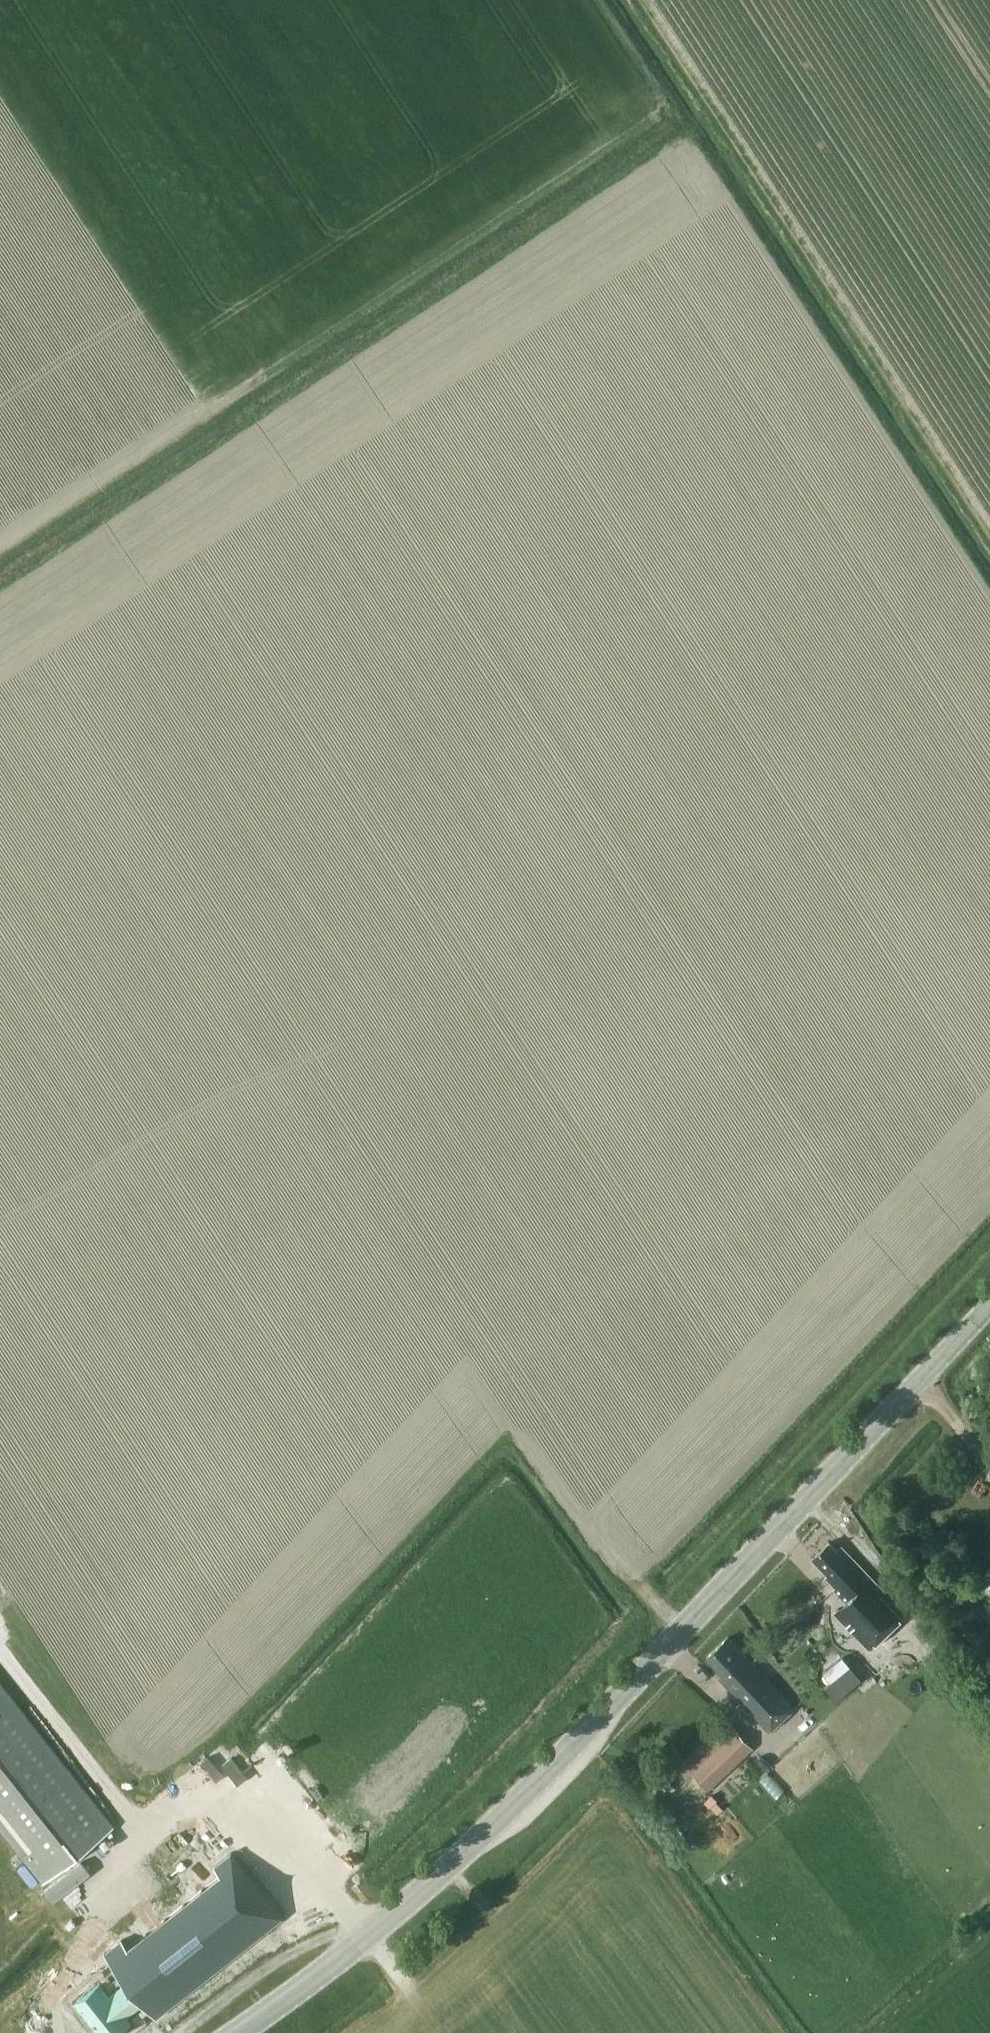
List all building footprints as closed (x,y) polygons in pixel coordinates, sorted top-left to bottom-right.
[(830,1542),(813,1558),(829,1574),(827,1576),(837,1587),(835,1589),(847,1602),(854,1609),(858,1614),(879,1594),(883,1590),(842,1547),(838,1551),(830,1542)] [(980,1586),(989,1599),(989,1578),(980,1586)] [(844,1618),(842,1620),(870,1649),(883,1636),(902,1618),(879,1594),(858,1614),(854,1609),(844,1618)] [(728,1637),(707,1656),(724,1674),(720,1677),(770,1731),(795,1708),(728,1637)] [(843,1657),(824,1672),(831,1682),(825,1686),(837,1701),(862,1680),(843,1657)] [(0,1680),(0,1826),(44,1882),(115,1826),(0,1680)] [(677,1765),(679,1766),(687,1776),(691,1772),(710,1791),(755,1748),(725,1719),(677,1765)] [(676,1763),(685,1755),(674,1744),(666,1752),(676,1763)] [(769,1772),(760,1780),(776,1798),(785,1791),(769,1772)] [(713,1794),(705,1801),(709,1806),(718,1799),(713,1794)] [(101,2032),(120,2032),(134,2022),(128,2015),(145,2002),(158,2018),(284,1918),(232,1853),(215,1866),(222,1874),(130,1947),(123,1939),(106,1952),(128,1980),(111,1993),(101,1979),(75,2000),(101,2032)]
